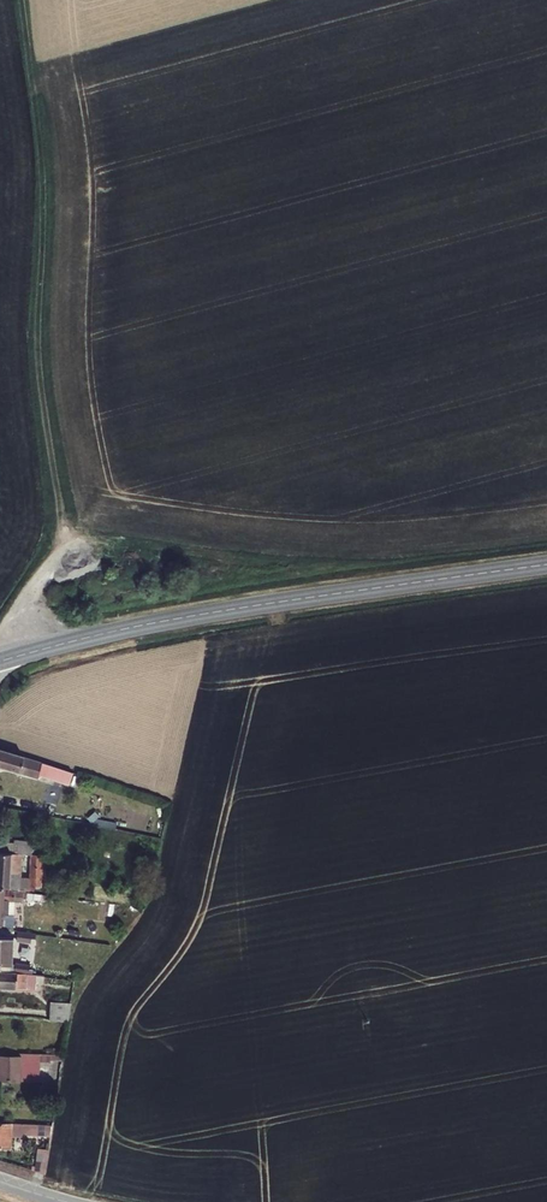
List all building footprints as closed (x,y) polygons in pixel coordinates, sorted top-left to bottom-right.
[(81,771),(4,748),(0,747),(0,765),(45,779),(47,774),(77,783),(81,771)] [(0,859),(0,885),(26,889),(28,876),(37,877),(40,856),(25,854),(26,847),(2,846),(0,859)] [(58,890),(63,859),(49,857),(44,893),(52,894),(53,889),(58,890)] [(5,925),(5,931),(18,932),(19,900),(27,901),(28,896),(33,897),(34,891),(26,889),(0,885),(0,925),(5,925)] [(0,935),(0,951),(11,952),(13,936),(0,935)] [(11,952),(0,951),(0,963),(11,964),(11,952)] [(10,976),(11,964),(0,963),(0,975),(10,976)] [(0,975),(0,991),(25,992),(25,988),(34,989),(34,985),(40,985),(41,977),(10,976),(0,975)] [(51,1025),(72,1026),(73,1008),(52,1007),(51,1025)] [(0,1065),(0,1067),(0,1090),(37,1091),(37,1080),(20,1080),(20,1066),(0,1065)] [(58,1127),(0,1126),(0,1151),(16,1151),(16,1139),(57,1140),(58,1127)] [(45,1173),(48,1151),(40,1150),(37,1170),(45,1173)]
